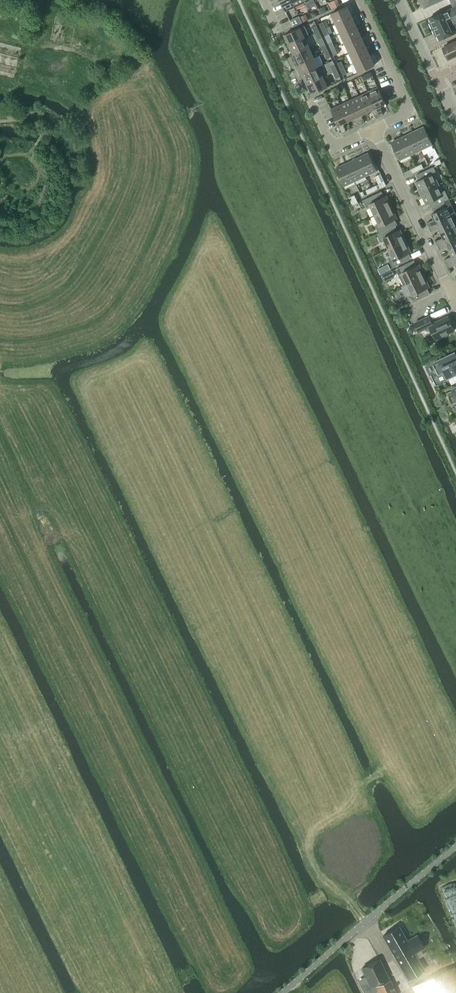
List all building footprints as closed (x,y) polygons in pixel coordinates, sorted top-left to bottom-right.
[(285,11),(295,7),(292,0),(280,0),(285,11)] [(328,3),(331,9),(340,5),(338,0),(335,0),(328,3)] [(336,24),(352,17),(347,6),(332,13),(336,24)] [(440,14),(439,14),(429,18),(431,22),(430,23),(435,33),(436,32),(440,40),(455,32),(455,7),(440,14)] [(306,14),(300,17),(303,22),(306,21),(309,20),(306,14)] [(341,33),(356,26),(352,17),(336,24),(341,33)] [(285,35),(290,45),(305,38),(310,36),(305,26),(300,28),(285,35)] [(345,43),(361,36),(356,26),(341,33),(345,43)] [(350,53),(365,46),(361,36),(345,43),(350,53)] [(294,55),(309,48),(305,38),(290,45),(294,55)] [(443,47),(448,59),(455,55),(455,41),(443,47)] [(354,62),(370,55),(365,46),(350,53),(354,62)] [(299,65),(314,58),(309,48),(294,55),(299,65)] [(354,62),(359,73),(374,66),(370,55),(354,62)] [(303,74),(318,67),(314,58),(299,65),(303,74)] [(308,84),(323,77),(318,67),(303,74),(308,84)] [(370,72),(366,74),(367,76),(370,78),(372,80),(373,81),(374,80),(370,72)] [(308,84),(312,94),(328,87),(323,77),(308,84)] [(360,77),(354,80),(357,86),(364,83),(360,77)] [(379,116),(383,114),(380,107),(385,104),(378,88),(368,92),(379,116)] [(379,116),(368,92),(359,96),(367,113),(372,110),(376,118),(379,116)] [(361,125),(365,123),(361,115),(367,113),(359,96),(350,101),(361,125)] [(361,125),(350,101),(341,105),(348,121),(353,119),(357,126),(361,125)] [(342,133),(346,131),(343,124),(348,121),(341,105),(331,109),(342,133)] [(421,150),(433,145),(424,127),(413,132),(421,150)] [(411,155),(421,150),(413,132),(402,137),(411,155)] [(400,160),(411,155),(402,137),(391,142),(400,160)] [(366,176),(377,171),(369,153),(357,158),(366,176)] [(355,181),(366,176),(357,158),(347,163),(355,181)] [(344,187),(355,181),(347,163),(335,169),(344,187)] [(421,193),(439,184),(434,174),(436,173),(434,167),(416,175),(419,180),(415,182),(421,193)] [(377,185),(371,188),(373,192),(379,189),(386,186),(381,174),(375,177),(378,184),(377,185)] [(441,191),(439,184),(421,193),(426,204),(430,202),(432,208),(449,200),(444,189),(441,191)] [(379,199),(377,194),(363,200),(367,208),(371,207),(375,215),(392,207),(387,196),(379,199)] [(353,205),(358,202),(355,195),(349,198),(353,205)] [(453,216),(455,215),(449,200),(432,208),(434,213),(432,214),(435,219),(427,223),(429,227),(453,216)] [(391,228),(393,228),(390,222),(397,218),(392,207),(375,215),(379,223),(375,226),(379,233),(391,228)] [(455,225),(455,223),(453,216),(429,227),(431,231),(439,228),(441,233),(455,225)] [(455,237),(455,225),(441,233),(443,238),(436,241),(438,245),(455,237)] [(393,233),(391,228),(379,233),(377,234),(381,242),(385,241),(389,249),(406,241),(401,230),(393,233)] [(438,245),(440,250),(447,246),(450,251),(455,248),(455,237),(438,245)] [(406,261),(404,256),(411,252),(406,241),(389,249),(392,257),(389,260),(393,268),(398,266),(397,265),(408,261),(409,261),(408,260),(406,261)] [(455,259),(455,248),(450,251),(452,256),(444,260),(446,264),(455,259)] [(446,264),(448,268),(455,265),(455,259),(446,264)] [(409,262),(396,269),(399,276),(404,285),(407,284),(424,276),(419,264),(412,268),(409,262)] [(404,285),(402,286),(406,295),(408,294),(412,302),(425,296),(422,290),(430,287),(424,276),(407,284),(404,285)] [(433,324),(429,316),(415,323),(419,331),(424,329),(432,332),(436,339),(455,330),(448,317),(433,324)] [(451,384),(455,382),(455,354),(455,352),(438,360),(439,362),(433,364),(438,375),(445,372),(448,378),(451,384)] [(452,403),(455,401),(455,387),(452,389),(452,390),(447,393),(452,403)] [(383,936),(407,979),(423,970),(414,954),(424,948),(416,936),(407,941),(398,927),(383,936)] [(379,960),(369,965),(367,964),(365,965),(364,967),(362,968),(368,981),(360,985),(364,992),(374,992),(378,991),(379,992),(396,992),(390,980),(388,981),(387,979),(388,978),(379,960)] [(454,967),(412,987),(415,992),(455,992),(455,971),(454,967)]
